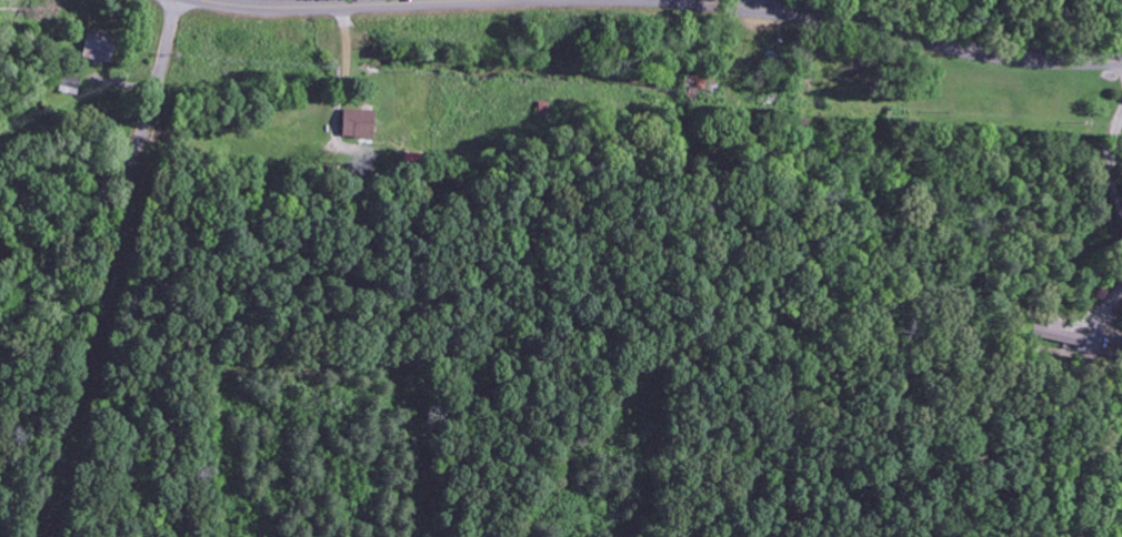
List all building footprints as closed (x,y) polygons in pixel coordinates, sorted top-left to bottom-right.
[(109,63),(114,35),(87,31),(83,59),(109,63)] [(81,78),(64,73),(60,91),(76,96),(81,78)] [(371,139),(371,111),(340,111),(340,138),(371,139)] [(1058,330),(1060,322),(1049,319),(1047,327),(1038,325),(1035,337),(1084,348),(1086,336),(1058,330)]
